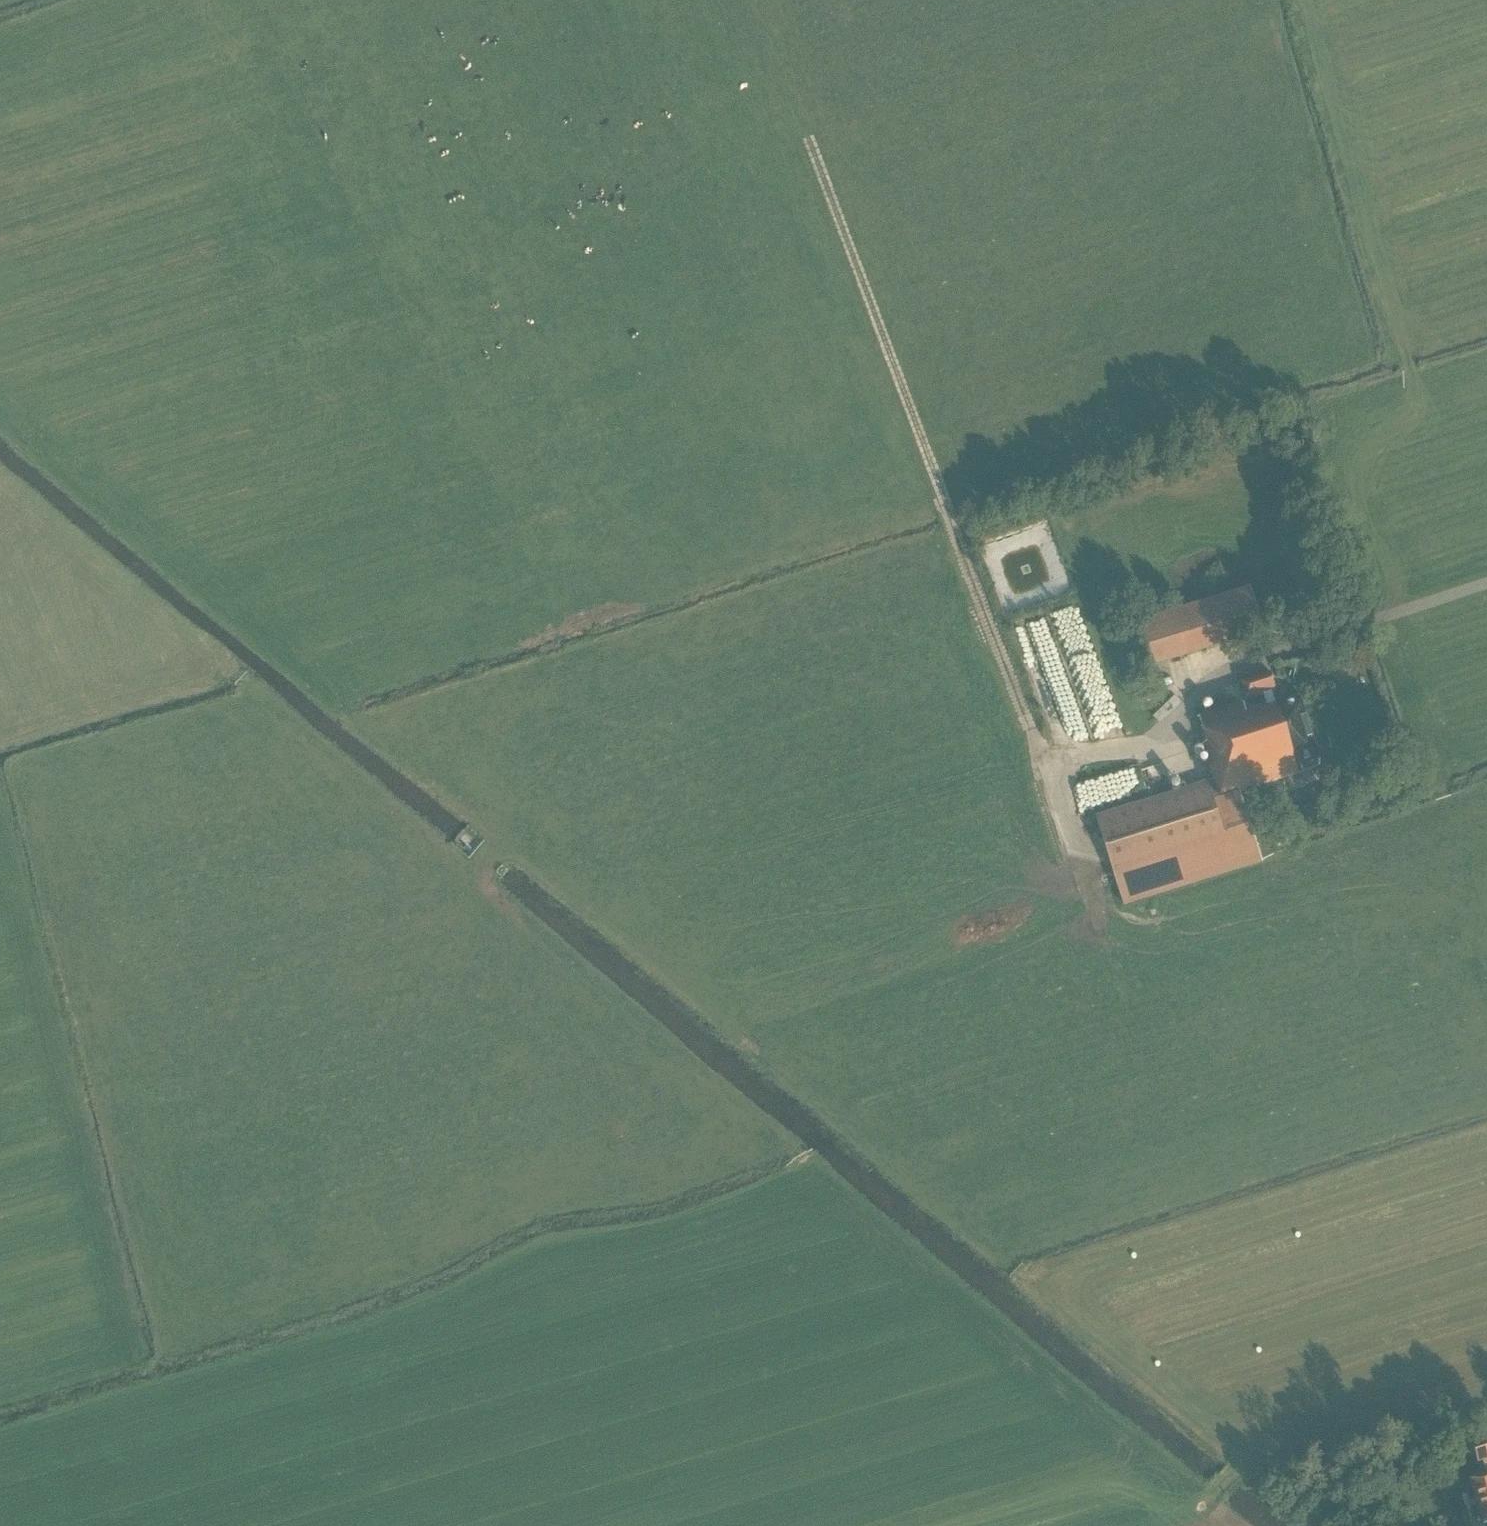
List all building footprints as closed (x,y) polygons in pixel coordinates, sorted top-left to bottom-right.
[(1248,587),(1132,624),(1147,670),(1263,634),(1248,587)] [(1080,608),(1013,631),(1052,749),(1118,727),(1105,688),(1085,694),(1080,679),(1067,684),(1062,671),(1097,659),(1080,608)] [(1201,745),(1212,780),(1094,817),(1121,904),(1259,861),(1238,792),(1319,766),(1297,695),(1273,703),(1270,693),(1274,691),(1268,673),(1239,682),(1245,700),(1263,694),(1266,704),(1244,711),(1241,703),(1198,716),(1206,744),(1201,745)] [(469,828),(454,844),(469,858),(484,842),(469,828)] [(1486,1460),(1486,1440),(1472,1445),(1477,1463),(1486,1460)] [(1469,1480),(1482,1522),(1486,1521),(1486,1475),(1469,1480)]
